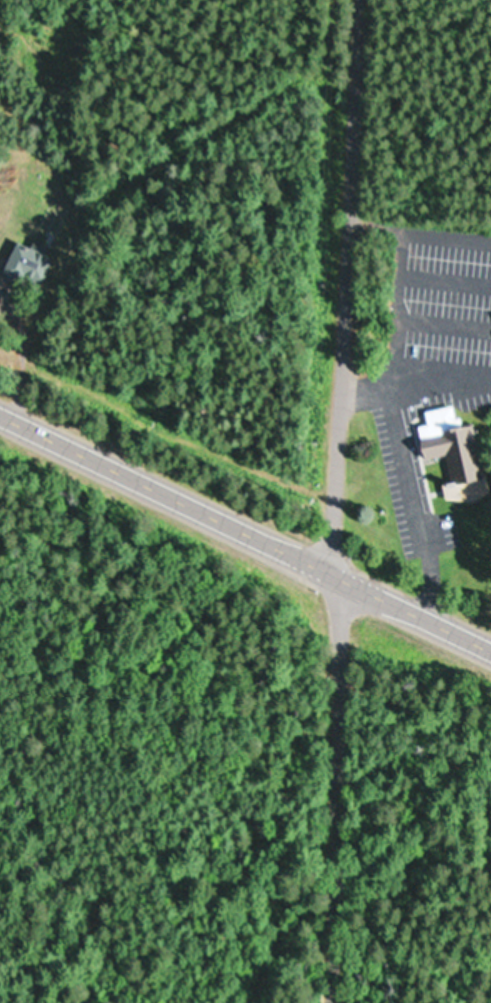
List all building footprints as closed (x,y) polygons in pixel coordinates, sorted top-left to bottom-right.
[(54,259),(15,242),(5,264),(15,268),(12,274),(41,288),(54,259)] [(417,459),(409,423),(421,421),(418,409),(449,402),(454,423),(470,420),(488,496),(465,501),(440,497),(436,477),(445,475),(440,454),(417,459)]
